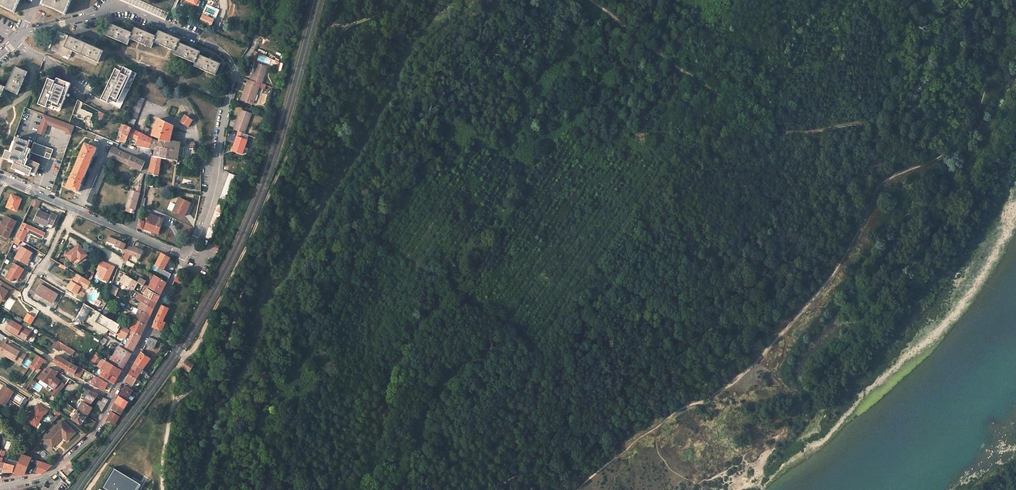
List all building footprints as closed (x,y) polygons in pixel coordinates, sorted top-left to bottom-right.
[(0,7),(0,6),(6,8),(6,9),(14,13),(20,0),(0,0),(0,6),(0,7)] [(42,5),(51,8),(57,10),(56,11),(65,15),(71,0),(44,0),(42,5)] [(138,0),(122,0),(165,19),(168,13),(138,0)] [(581,11),(575,6),(560,21),(565,26),(574,16),(575,17),(581,11)] [(216,11),(207,7),(205,12),(213,16),(216,11)] [(213,20),(202,15),(199,22),(210,27),(213,20)] [(180,40),(170,36),(168,35),(167,35),(159,31),(156,37),(146,32),(143,31),(135,28),(132,33),(122,29),(119,28),(111,24),(106,36),(127,45),(130,39),(151,48),(154,42),(175,52),(174,54),(195,64),(194,66),(215,76),(220,64),(210,60),(207,59),(199,55),(200,52),(190,47),(187,46),(179,43),(180,40)] [(69,58),(72,51),(63,47),(68,36),(60,32),(58,35),(57,35),(50,49),(69,58)] [(63,47),(72,51),(95,61),(100,50),(94,47),(92,46),(80,41),(78,40),(68,36),(63,47)] [(95,61),(98,63),(103,51),(100,50),(95,61)] [(260,55),(258,61),(270,64),(272,59),(260,55)] [(262,85),(268,68),(258,64),(256,70),(254,76),(252,75),(250,81),(257,83),(260,84),(261,85),(262,85)] [(136,74),(117,65),(106,88),(108,88),(102,101),(119,109),(136,74)] [(10,81),(6,89),(18,94),(27,72),(16,67),(11,78),(10,81)] [(59,112),(70,84),(57,78),(56,81),(49,79),(44,93),(43,92),(38,104),(59,112)] [(253,104),(260,84),(257,83),(250,81),(248,80),(244,91),(246,92),(243,100),(253,104)] [(136,97),(128,117),(136,120),(143,100),(136,97)] [(72,125),(75,116),(77,117),(82,103),(77,100),(69,124),(72,125)] [(244,134),(251,114),(241,110),(233,130),(239,132),(244,134)] [(74,126),(44,115),(37,133),(44,136),(47,125),(66,132),(65,134),(70,136),(74,126)] [(185,116),(181,122),(188,127),(192,120),(185,116)] [(129,118),(127,125),(133,127),(135,121),(129,118)] [(170,141),(173,126),(158,119),(152,136),(160,139),(159,140),(170,141)] [(125,126),(120,138),(120,141),(125,143),(128,136),(137,141),(140,134),(125,126)] [(243,139),(244,134),(239,132),(232,151),(242,155),(247,140),(243,139)] [(153,140),(145,136),(142,135),(141,134),(140,134),(137,141),(135,145),(150,148),(151,144),(153,140)] [(25,167),(28,159),(29,156),(31,149),(28,148),(30,142),(24,140),(16,137),(11,153),(6,151),(4,159),(15,163),(25,167)] [(161,159),(177,161),(178,158),(175,158),(176,146),(180,146),(180,143),(170,141),(159,140),(158,142),(155,150),(154,157),(161,159)] [(50,159),(53,150),(34,143),(31,152),(50,159)] [(96,149),(88,145),(85,144),(81,153),(80,155),(80,157),(72,174),(71,178),(67,187),(78,192),(96,149)] [(113,158),(136,169),(141,171),(145,163),(135,158),(133,157),(132,157),(117,149),(117,148),(116,148),(112,147),(108,156),(112,158),(113,159),(113,158)] [(209,155),(207,161),(215,165),(218,159),(209,155)] [(158,176),(160,161),(161,159),(154,157),(152,157),(148,174),(158,176)] [(33,170),(31,174),(36,176),(41,164),(28,159),(25,167),(33,170)] [(25,167),(15,163),(13,170),(30,176),(31,174),(33,170),(25,167)] [(108,168),(101,165),(86,202),(92,205),(108,168)] [(133,210),(134,210),(135,204),(136,204),(139,193),(135,192),(130,190),(125,207),(133,210)] [(11,195),(6,207),(15,210),(18,202),(20,203),(22,199),(11,195)] [(38,208),(41,201),(34,198),(31,205),(38,208)] [(173,211),(184,217),(190,203),(179,198),(176,205),(171,203),(168,209),(173,211)] [(51,216),(39,211),(34,221),(39,224),(44,225),(51,228),(57,216),(52,214),(51,216)] [(150,215),(145,228),(158,233),(163,219),(150,215)] [(6,217),(2,225),(4,226),(0,233),(0,234),(8,238),(16,221),(6,217)] [(45,233),(23,222),(15,238),(21,241),(22,242),(27,232),(43,239),(45,233)] [(115,247),(123,251),(123,252),(126,253),(129,247),(125,245),(126,244),(122,243),(119,242),(114,239),(108,237),(106,242),(116,246),(115,247)] [(79,245),(66,255),(73,264),(76,261),(77,263),(87,256),(79,245)] [(22,247),(15,258),(25,265),(29,259),(32,253),(22,247)] [(126,253),(140,259),(143,252),(133,247),(132,248),(129,247),(126,253)] [(171,274),(164,270),(169,259),(162,254),(155,266),(158,268),(156,271),(164,275),(163,277),(168,280),(171,274)] [(114,267),(101,261),(97,270),(100,272),(98,277),(107,281),(114,267)] [(22,275),(25,270),(13,263),(5,278),(11,281),(12,282),(13,282),(15,282),(16,281),(17,280),(18,278),(20,274),(22,275)] [(86,290),(91,282),(86,279),(77,274),(73,282),(71,282),(67,288),(77,294),(81,287),(86,290)] [(148,288),(161,295),(167,282),(154,275),(148,288)] [(127,277),(123,284),(133,290),(137,283),(127,277)] [(146,281),(140,278),(137,283),(143,286),(146,281)] [(1,282),(0,283),(0,299),(4,301),(12,288),(1,282)] [(40,284),(36,292),(42,295),(41,297),(49,301),(49,300),(53,302),(58,294),(40,284)] [(152,291),(146,288),(142,295),(144,297),(156,304),(160,296),(152,292),(152,291)] [(144,297),(141,302),(145,304),(154,309),(156,304),(144,297)] [(137,309),(150,317),(154,309),(145,304),(144,306),(140,304),(137,309)] [(162,331),(165,322),(163,322),(168,309),(162,306),(156,319),(153,327),(162,331)] [(150,317),(137,309),(136,308),(134,307),(131,312),(135,315),(136,315),(135,318),(135,319),(146,326),(150,317)] [(96,320),(109,327),(112,321),(99,315),(96,320)] [(135,319),(131,326),(127,324),(125,328),(130,331),(136,334),(141,337),(146,326),(135,319)] [(10,320),(5,329),(25,340),(30,333),(24,330),(25,328),(10,320)] [(109,327),(108,329),(125,339),(128,335),(130,331),(125,328),(112,321),(109,327)] [(91,331),(89,333),(100,339),(102,337),(91,331)] [(131,337),(126,347),(133,351),(141,337),(136,334),(135,336),(133,334),(131,337)] [(104,346),(107,340),(102,337),(100,339),(99,342),(104,346)] [(154,347),(157,340),(150,337),(146,344),(154,347)] [(63,344),(56,340),(52,346),(59,351),(60,348),(63,344)] [(25,356),(5,344),(1,353),(14,361),(15,359),(21,362),(25,356)] [(74,351),(63,344),(60,348),(72,355),(74,351)] [(110,361),(122,369),(131,354),(119,346),(110,361)] [(152,357),(142,350),(141,353),(150,359),(152,357)] [(150,359),(141,353),(135,363),(142,370),(150,359)] [(29,367),(32,369),(34,367),(37,369),(42,361),(43,362),(45,363),(46,361),(37,355),(31,365),(29,367)] [(74,375),(78,367),(59,357),(57,361),(55,364),(74,375)] [(102,359),(97,366),(102,369),(104,370),(111,375),(117,378),(122,370),(102,359)] [(194,365),(186,360),(182,366),(189,372),(194,365)] [(142,370),(135,363),(132,368),(140,373),(142,370)] [(79,379),(84,370),(79,367),(75,375),(74,376),(79,379)] [(55,381),(57,378),(54,377),(58,372),(58,371),(50,368),(46,368),(43,372),(39,378),(49,384),(55,388),(58,384),(55,381)] [(136,379),(140,373),(132,368),(129,374),(136,379)] [(101,376),(107,380),(108,380),(111,375),(104,370),(102,374),(101,376)] [(132,386),(136,379),(129,374),(125,381),(127,382),(132,386)] [(108,380),(114,384),(117,378),(111,375),(108,380)] [(95,376),(91,383),(94,384),(94,385),(104,390),(108,383),(95,376)] [(55,397),(65,384),(60,381),(58,384),(55,388),(50,394),(55,397)] [(127,399),(132,390),(125,385),(124,386),(125,386),(118,397),(125,401),(127,399)] [(4,405),(13,392),(3,386),(0,391),(0,402),(4,405)] [(91,404),(98,395),(91,391),(84,400),(91,404)] [(99,405),(104,407),(108,400),(103,397),(99,405)] [(128,402),(125,401),(118,397),(115,403),(124,408),(128,402)] [(120,414),(124,408),(115,403),(111,409),(113,410),(120,414)] [(47,410),(37,404),(26,420),(34,425),(37,421),(38,422),(44,414),(47,410)] [(87,416),(92,408),(86,404),(85,406),(82,404),(78,410),(87,416)] [(72,419),(81,426),(87,416),(78,410),(72,419)] [(114,425),(116,422),(120,416),(112,412),(109,417),(107,420),(114,425)] [(62,421),(45,439),(52,446),(63,436),(67,440),(74,433),(62,421)] [(29,465),(31,458),(21,455),(17,467),(15,473),(16,474),(25,475),(29,465)] [(29,465),(32,466),(32,464),(38,466),(40,461),(31,458),(29,465)] [(17,467),(5,464),(3,472),(13,472),(15,473),(17,467)] [(71,464),(63,470),(67,475),(75,468),(71,464)]
